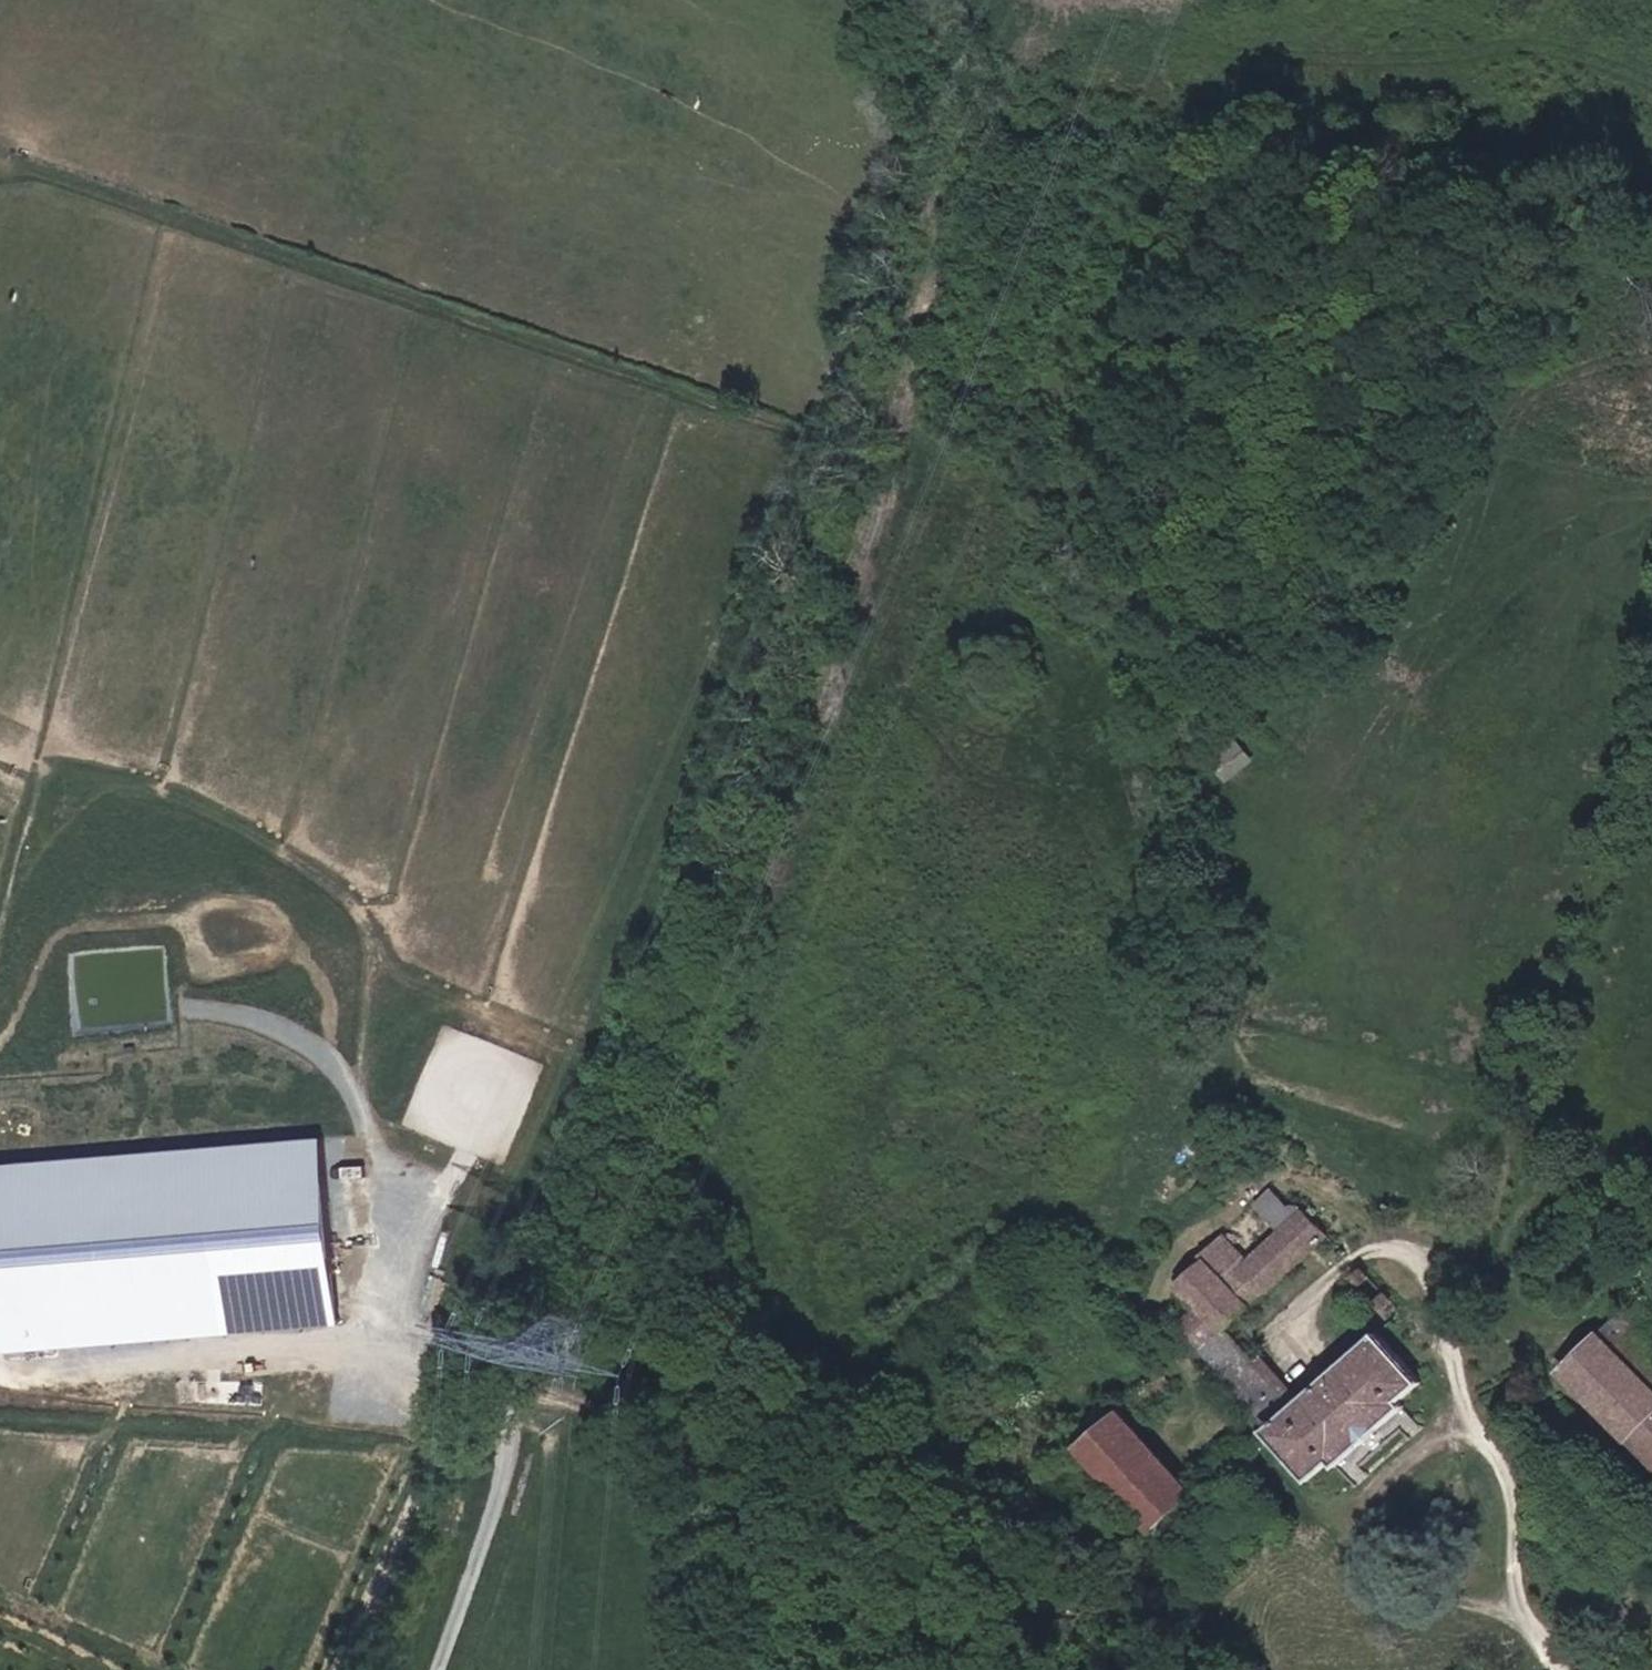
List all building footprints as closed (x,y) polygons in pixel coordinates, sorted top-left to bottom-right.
[(0,1157),(0,1346),(338,1325),(326,1137),(0,1157)] [(1190,1247),(1232,1288),(1319,1202),(1295,1178),(1238,1233),(1222,1217),(1190,1247)] [(1178,1286),(1207,1314),(1232,1288),(1190,1247),(1165,1271),(1178,1286)] [(1258,1402),(1278,1385),(1207,1314),(1178,1286),(1158,1301),(1258,1402)] [(1426,1358),(1377,1308),(1266,1416),(1316,1466),(1426,1358)] [(1616,1319),(1579,1356),(1651,1431),(1651,1356),(1616,1319)] [(1119,1396),(1081,1432),(1154,1510),(1193,1473),(1119,1396)]
